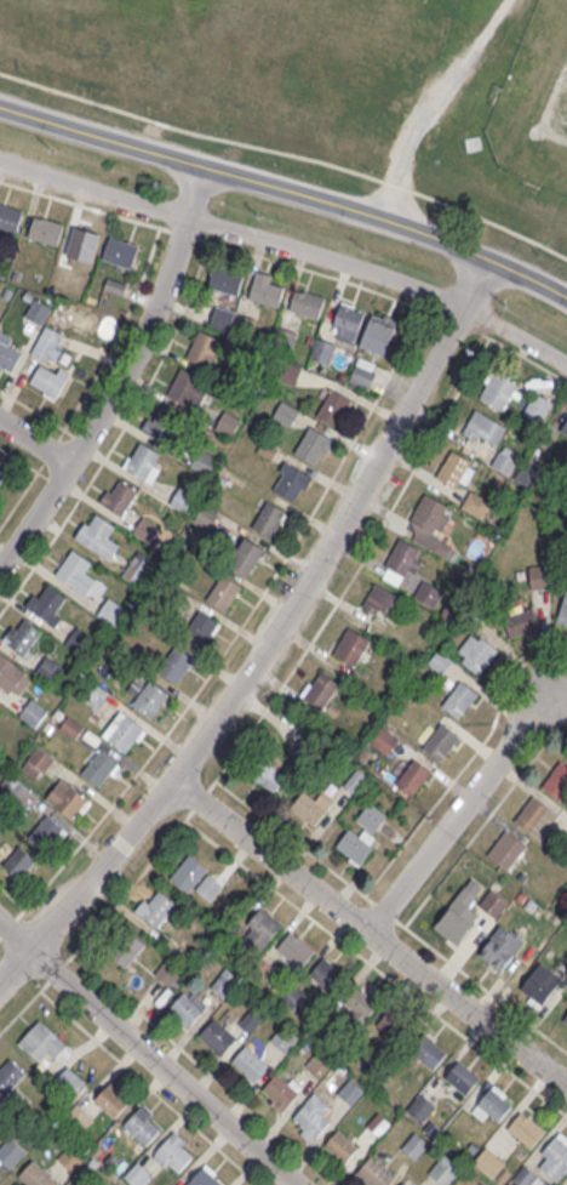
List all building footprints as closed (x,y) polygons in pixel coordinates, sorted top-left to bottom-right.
[(24,210),(0,202),(0,227),(17,232),(24,210)] [(29,236),(58,243),(63,222),(34,215),(29,236)] [(131,269),(139,244),(111,234),(103,259),(131,269)] [(239,294),(244,272),(213,266),(209,287),(239,294)] [(278,305),(283,286),(272,284),(274,275),(256,271),(249,299),(278,305)] [(325,294),(295,287),(289,310),(319,318),(325,294)] [(25,315),(42,324),(52,307),(35,297),(25,315)] [(354,342),(366,309),(342,300),(330,334),(354,342)] [(235,311),(216,304),(209,324),(228,331),(235,311)] [(360,345),(385,354),(398,319),(373,310),(360,345)] [(68,335),(45,325),(32,354),(42,359),(30,386),(57,398),(69,372),(54,365),(68,335)] [(297,332),(279,326),(272,346),(290,353),(297,332)] [(187,357),(208,367),(221,339),(199,329),(187,357)] [(329,364),(336,343),(317,336),(310,357),(329,364)] [(374,360),(354,360),(354,384),(373,384),(374,360)] [(167,394),(182,366),(201,376),(197,382),(208,387),(197,409),(167,394)] [(519,383),(492,369),(479,397),(506,410),(519,383)] [(316,414),(332,387),(350,397),(334,425),(316,414)] [(541,424),(553,402),(534,391),(522,413),(541,424)] [(291,425),(299,409),(281,400),(273,416),(291,425)] [(148,432),(164,405),(182,416),(166,443),(148,432)] [(462,431),(493,449),(507,426),(475,408),(462,431)] [(241,418),(225,409),(214,428),(231,438),(241,418)] [(294,451),(310,425),(328,435),(314,462),(294,451)] [(125,467),(142,440),(160,451),(144,478),(125,467)] [(520,454),(503,443),(491,464),(508,474),(520,454)] [(190,464),(208,476),(219,459),(200,447),(190,464)] [(464,490),(477,462),(450,449),(437,477),(464,490)] [(275,490),(290,462),(309,473),(293,500),(275,490)] [(103,503),(120,477),(138,489),(121,514),(103,503)] [(169,502),(188,513),(198,496),(180,485),(169,502)] [(491,500),(470,489),(461,506),(482,518),(491,500)] [(431,534),(438,538),(454,507),(424,492),(403,533),(425,544),(431,534)] [(251,525),(268,499),(286,511),(269,537),(251,525)] [(75,535),(85,520),(90,523),(97,511),(115,523),(108,534),(120,542),(109,558),(75,535)] [(159,527),(143,515),(133,530),(148,541),(159,527)] [(230,560),(247,534),(265,546),(248,571),(230,560)] [(403,576),(413,579),(425,549),(397,538),(382,577),(400,584),(403,576)] [(56,574),(73,548),(91,559),(74,586),(56,574)] [(137,584),(154,561),(140,550),(122,573),(137,584)] [(530,565),(530,588),(548,588),(548,565),(530,565)] [(207,598),(224,572),(242,583),(225,610),(207,598)] [(443,591),(424,579),(414,595),(433,607),(443,591)] [(24,604),(34,591),(39,594),(48,581),(67,594),(55,611),(61,616),(55,625),(24,604)] [(362,605),(391,621),(404,598),(375,582),(362,605)] [(556,620),(566,624),(566,589),(556,620)] [(503,617),(511,637),(540,626),(531,605),(503,617)] [(184,634),(201,609),(219,620),(202,646),(184,634)] [(43,632),(22,615),(3,638),(23,655),(43,632)] [(332,653),(355,666),(370,639),(348,626),(332,653)] [(455,654),(479,674),(499,650),(475,630),(455,654)] [(158,668),(176,643),(193,656),(174,680),(158,668)] [(29,683),(3,648),(0,651),(0,692),(6,700),(29,683)] [(453,659),(438,648),(427,663),(442,674),(453,659)] [(34,672),(51,684),(64,667),(47,654),(34,672)] [(339,683),(319,669),(302,695),(322,709),(339,683)] [(132,702),(150,678),(167,691),(148,716),(132,702)] [(479,693),(461,679),(441,705),(460,718),(479,693)] [(81,697),(97,709),(109,692),(93,680),(81,697)] [(36,727),(49,709),(31,697),(19,715),(36,727)] [(107,739),(126,714),(143,727),(124,752),(107,739)] [(460,735),(442,721),(423,747),(441,761),(460,735)] [(370,742),(387,754),(400,737),(383,724),(370,742)] [(37,778),(54,758),(39,745),(21,765),(37,778)] [(81,771),(101,747),(118,759),(98,785),(81,771)] [(248,773),(274,792),(287,774),(261,756),(248,773)] [(413,795),(432,769),(413,756),(395,782),(413,795)] [(566,793),(566,756),(542,780),(561,800),(566,793)] [(5,786),(20,804),(32,795),(17,776),(5,786)] [(55,807),(73,781),(90,794),(70,820),(55,807)] [(333,801),(318,791),(314,797),(303,789),(290,809),(316,826),(333,801)] [(514,819),(538,838),(558,813),(533,794),(514,819)] [(387,814),(370,801),(357,819),(374,832),(387,814)] [(29,835),(49,850),(66,828),(47,813),(29,835)] [(335,847),(360,865),(377,841),(353,823),(335,847)] [(487,854),(508,870),(527,844),(506,828),(487,854)] [(20,878),(37,859),(19,844),(3,864),(20,878)] [(171,877),(187,891),(207,868),(191,854),(171,877)] [(196,888),(209,899),(222,883),(209,872),(196,888)] [(135,910),(157,928),(176,904),(154,886),(135,910)] [(509,901),(491,887),(478,903),(496,917),(509,901)] [(474,923),(449,905),(433,926),(458,945),(474,923)] [(282,923),(261,906),(245,927),(266,944),(282,923)] [(527,937),(503,919),(478,953),(501,971),(527,937)] [(277,948),(298,964),(311,945),(290,930),(277,948)] [(111,956),(126,967),(145,943),(130,932),(111,956)] [(333,991),(346,973),(323,956),(309,974),(333,991)] [(185,975),(166,959),(154,972),(173,989),(185,975)] [(545,1006),(561,972),(535,961),(520,994),(545,1006)] [(213,986),(224,994),(236,976),(225,969),(213,986)] [(379,1004),(361,984),(343,1002),(362,1022),(379,1004)] [(189,1026),(209,1004),(189,986),(169,1008),(189,1026)] [(249,1031),(263,1016),(253,1006),(239,1021),(249,1031)] [(396,1041),(411,1024),(391,1007),(377,1024),(396,1041)] [(200,1033),(214,1016),(236,1036),(222,1053),(200,1033)] [(68,1045),(41,1018),(18,1041),(37,1060),(46,1051),(54,1059),(68,1045)] [(270,1040),(286,1053),(298,1038),(283,1025),(270,1040)] [(412,1051),(433,1069),(447,1051),(426,1034),(412,1051)] [(231,1060),(246,1043),(268,1062),(253,1079),(231,1060)] [(332,1064),(317,1051),(305,1065),(320,1078),(332,1064)] [(10,1055),(0,1065),(0,1089),(5,1095),(27,1072),(10,1055)] [(445,1076),(466,1094),(480,1078),(459,1060),(445,1076)] [(77,1088),(84,1080),(68,1065),(61,1073),(77,1088)] [(262,1088),(277,1071),(299,1092),(285,1109),(262,1088)] [(94,1098),(109,1082),(130,1101),(115,1117),(94,1098)] [(484,1120),(489,1113),(499,1120),(514,1100),(492,1083),(472,1111),(484,1120)] [(437,1104),(421,1091),(406,1109),(421,1122),(437,1104)] [(292,1116),(308,1099),(330,1120),(315,1136),(292,1116)] [(124,1123),(138,1106),(160,1127),(145,1144),(124,1123)] [(546,1129),(522,1109),(507,1127),(532,1147),(546,1129)] [(391,1122),(379,1111),(366,1126),(378,1137),(391,1122)] [(324,1145),(343,1163),(359,1147),(340,1129),(324,1145)] [(401,1148),(417,1159),(429,1142),(414,1131),(401,1148)] [(155,1149),(171,1133),(193,1153),(177,1169),(155,1149)] [(559,1181),(566,1170),(566,1140),(556,1133),(535,1164),(559,1181)] [(9,1136),(0,1147),(0,1159),(10,1168),(26,1149),(9,1136)] [(87,1155),(71,1142),(58,1158),(74,1172),(87,1155)] [(494,1179),(507,1163),(486,1145),(473,1162),(494,1179)] [(394,1174),(384,1184),(372,1184),(356,1170),(371,1153),(394,1174)] [(445,1184),(448,1184),(459,1171),(441,1156),(429,1171),(445,1184)] [(55,1179),(49,1184),(27,1184),(17,1175),(31,1158),(55,1179)] [(138,1160),(124,1175),(134,1184),(143,1184),(153,1175),(138,1160)] [(225,1184),(224,1184),(193,1184),(188,1180),(202,1163),(225,1184)] [(521,1184),(548,1184),(525,1163),(512,1177),(521,1184)]
